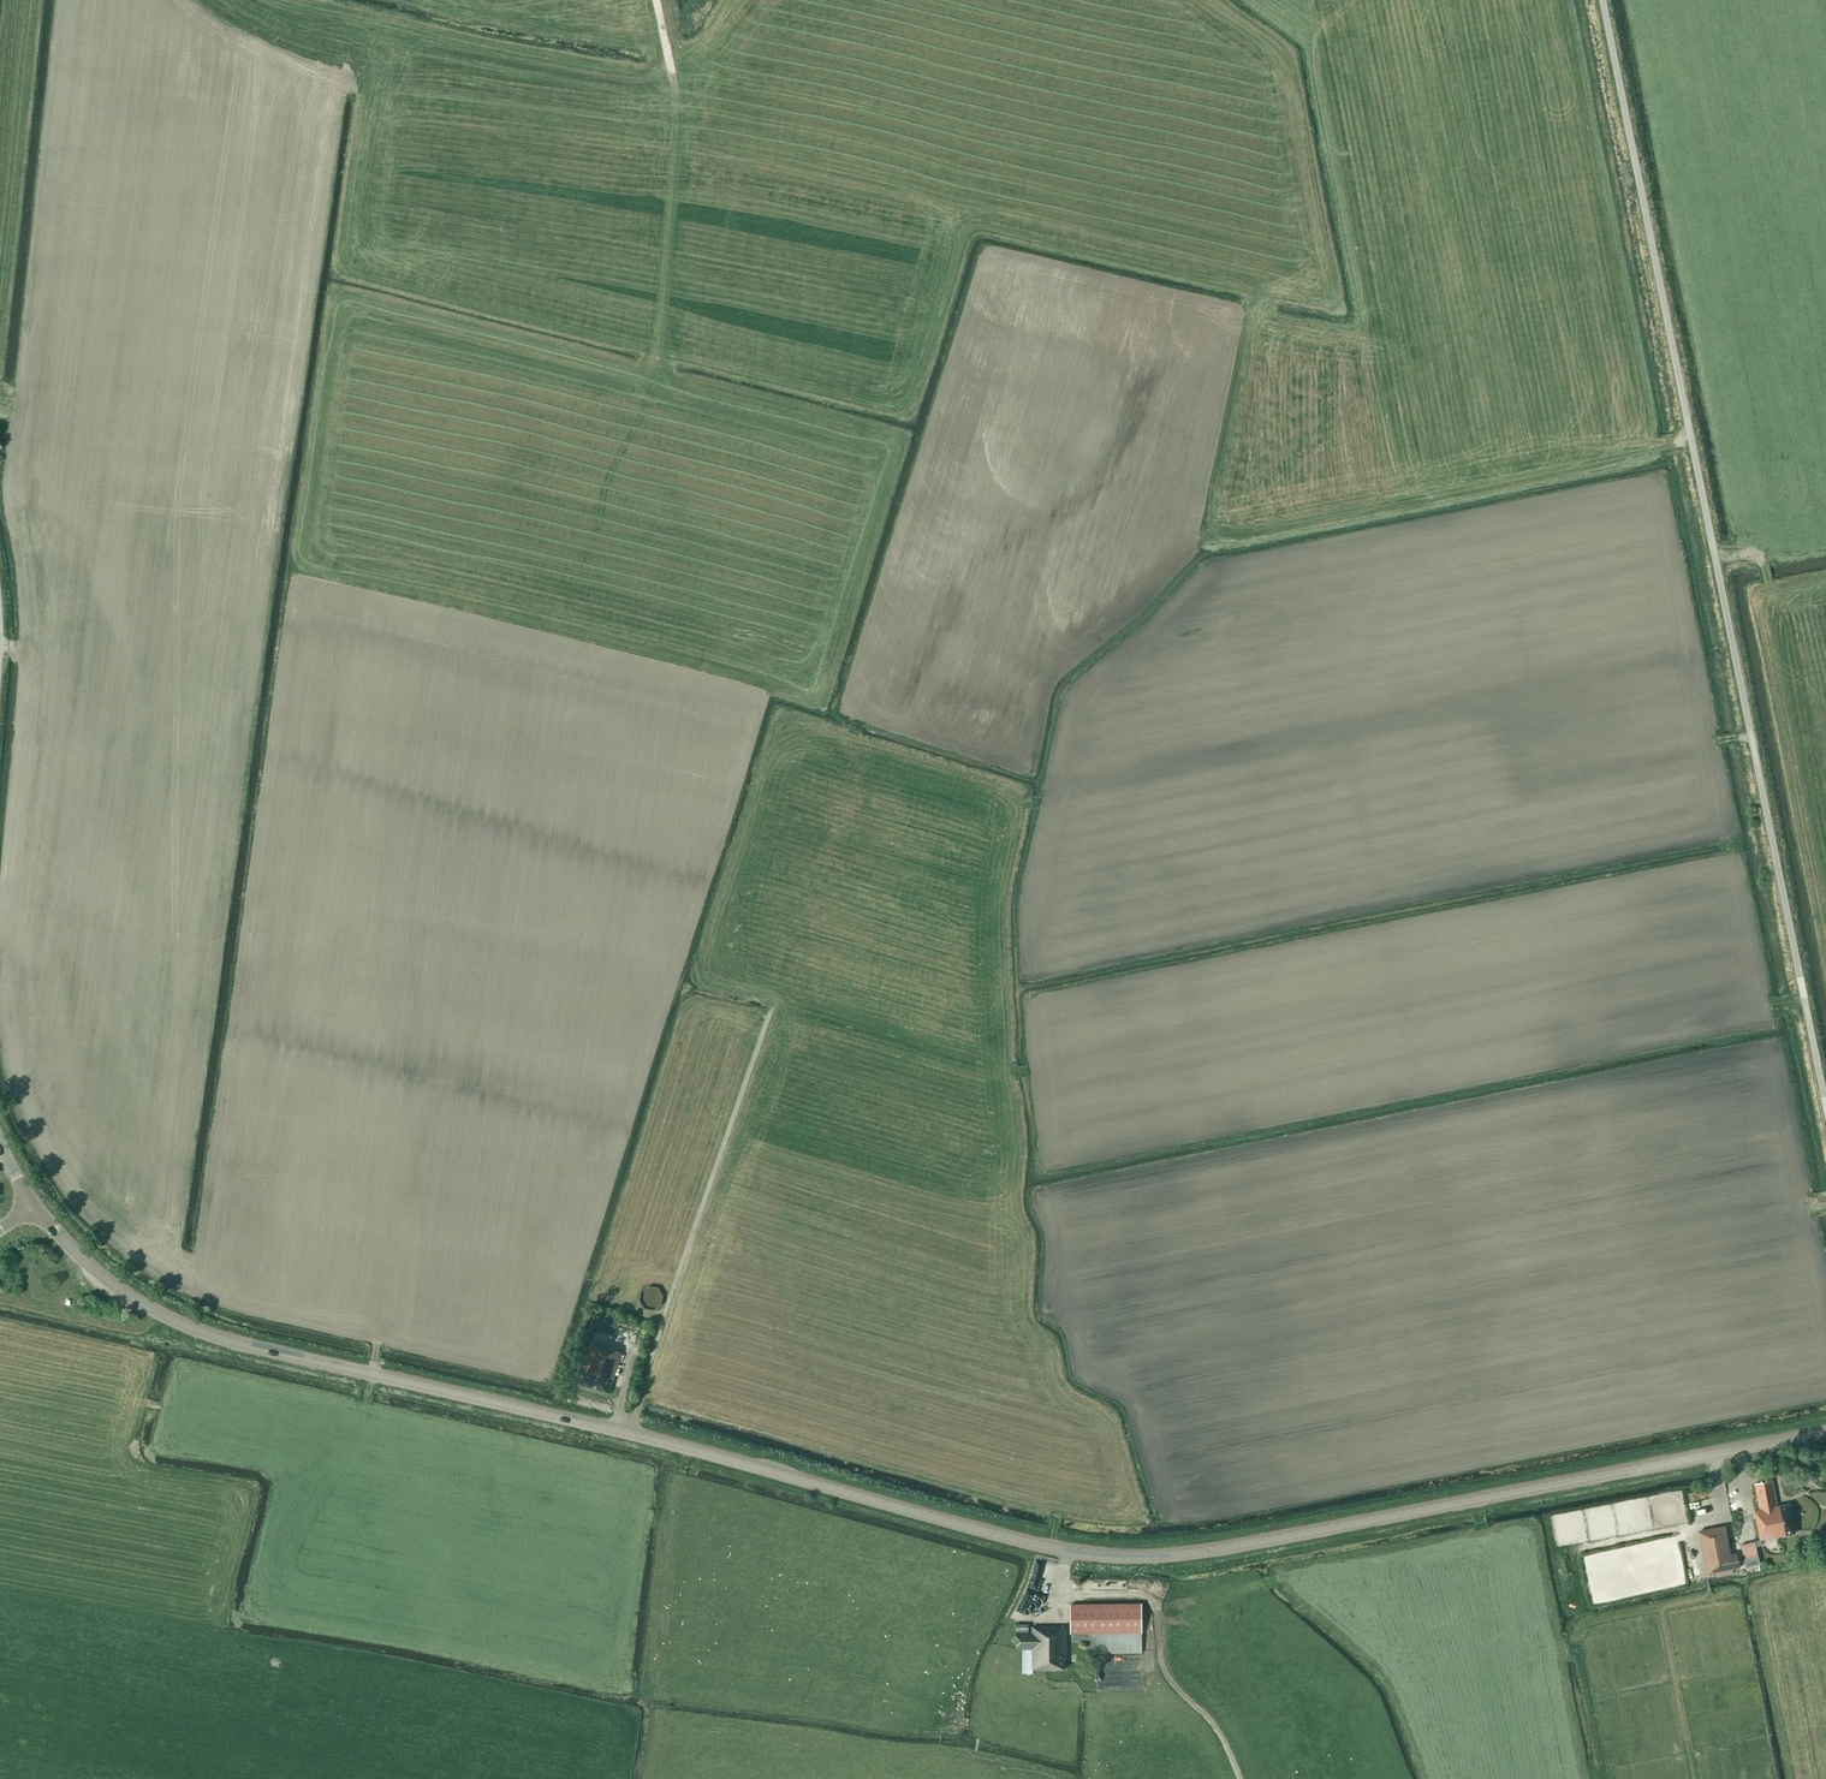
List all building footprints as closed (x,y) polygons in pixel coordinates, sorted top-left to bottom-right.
[(656,1284),(644,1291),(652,1307),(665,1300),(656,1284)] [(612,1345),(592,1340),(584,1370),(585,1370),(580,1385),(609,1393),(613,1382),(622,1353),(611,1349),(612,1345)] [(1777,1507),(1772,1481),(1755,1484),(1760,1510),(1755,1511),(1760,1540),(1795,1533),(1789,1504),(1777,1507)] [(1715,1572),(1716,1577),(1733,1574),(1732,1569),(1740,1567),(1737,1554),(1730,1556),(1724,1527),(1699,1532),(1707,1574),(1715,1572)] [(1755,1542),(1741,1545),(1743,1559),(1757,1557),(1755,1542)] [(1084,1633),(1093,1633),(1093,1654),(1142,1653),(1142,1633),(1141,1604),(1070,1605),(1071,1633),(1075,1633),(1075,1639),(1084,1639),(1084,1633)] [(1016,1624),(1016,1633),(1029,1633),(1028,1625),(1016,1624)] [(1033,1673),(1033,1669),(1034,1669),(1035,1670),(1065,1670),(1065,1656),(1067,1656),(1066,1628),(1055,1629),(1055,1627),(1032,1628),(1032,1634),(1016,1634),(1017,1650),(1022,1650),(1022,1673),(1033,1673)]
